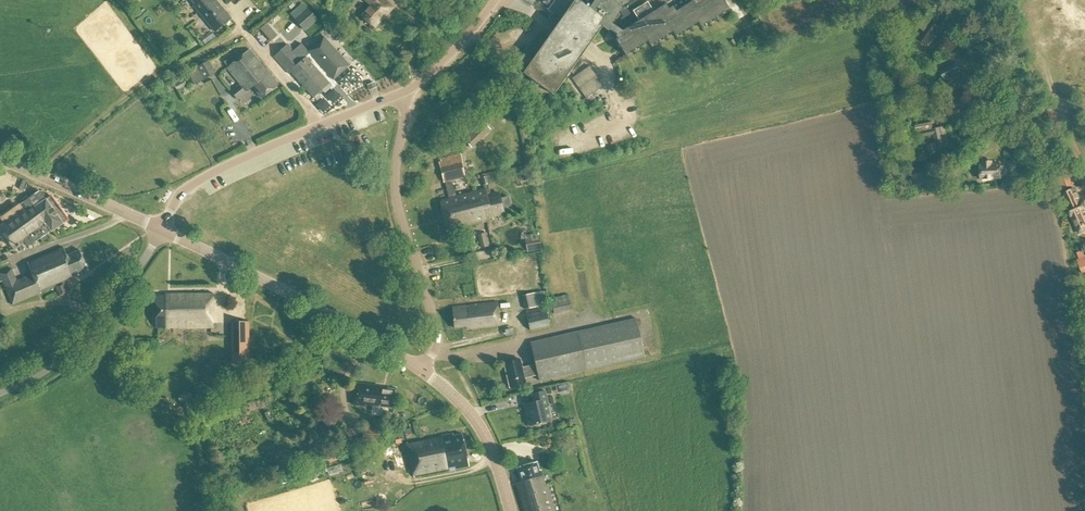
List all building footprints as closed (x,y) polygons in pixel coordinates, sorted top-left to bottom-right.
[(231,19),(217,1),(215,2),(213,0),(190,0),(195,6),(194,7),(215,32),(231,19)] [(382,17),(391,8),(382,0),(365,0),(371,5),(362,16),(374,27),(375,25),(379,28),(383,29),(386,25),(386,20),(382,17)] [(553,14),(549,20),(557,26),(549,37),(542,33),(524,59),(530,63),(523,74),(533,81),(531,85),(537,89),(539,85),(551,93),(567,71),(573,75),(583,60),(578,56),(604,19),(609,23),(608,25),(614,29),(617,32),(615,33),(617,37),(615,38),(626,55),(648,42),(651,46),(673,33),(676,37),(698,23),(701,27),(730,10),(723,0),(554,0),(548,9),(547,10),(553,14)] [(725,1),(736,20),(747,14),(738,0),(727,0),(725,1)] [(901,22),(909,18),(902,1),(891,5),(893,10),(896,9),(901,22)] [(306,8),(294,19),(305,31),(318,20),(306,8)] [(931,20),(918,35),(917,37),(928,46),(935,38),(939,42),(945,34),(941,31),(942,29),(931,20)] [(334,28),(329,32),(333,37),(338,33),(334,28)] [(291,72),(313,98),(330,83),(328,81),(330,79),(331,78),(333,80),(349,65),(324,37),(308,51),(310,54),(302,61),(288,45),(274,57),(289,74),(291,72)] [(279,85),(249,50),(227,69),(241,85),(231,93),(237,100),(253,88),(262,99),(279,85)] [(197,67),(204,80),(216,74),(209,61),(197,67)] [(955,62),(939,71),(944,80),(947,79),(949,83),(941,87),(945,96),(961,88),(957,80),(956,80),(954,75),(960,72),(955,62)] [(603,85),(589,66),(572,78),(586,98),(603,85)] [(172,82),(177,91),(187,85),(182,76),(172,82)] [(374,82),(367,85),(369,90),(377,87),(374,82)] [(475,122),(470,127),(481,139),(486,133),(475,122)] [(944,128),(934,130),(933,123),(916,126),(917,133),(922,132),(923,138),(933,136),(934,144),(926,146),(928,154),(936,152),(936,149),(948,147),(944,128)] [(905,148),(907,156),(915,154),(913,146),(905,148)] [(460,154),(441,159),(443,167),(440,167),(444,183),(466,178),(460,154)] [(1001,178),(1005,176),(1007,172),(1007,169),(1004,166),(1000,165),(1000,164),(992,165),(992,161),(983,162),(983,165),(980,165),(981,179),(1001,178)] [(1058,176),(1061,190),(1074,187),(1071,173),(1058,176)] [(480,178),(482,186),(488,185),(487,176),(480,178)] [(1064,194),(1068,202),(1070,206),(1068,207),(1075,223),(1080,233),(1084,231),(1084,208),(1081,201),(1078,202),(1076,198),(1072,190),(1064,194)] [(486,191),(440,201),(447,231),(490,221),(489,218),(492,217),(503,215),(501,208),(511,206),(508,196),(499,198),(498,194),(488,197),(486,191)] [(68,219),(51,196),(45,200),(39,192),(21,205),(23,209),(0,225),(0,230),(12,248),(22,241),(27,248),(68,219)] [(488,231),(479,233),(481,246),(491,244),(488,231)] [(539,243),(526,245),(528,254),(541,252),(539,243)] [(88,270),(79,250),(67,255),(63,247),(27,262),(32,274),(16,281),(11,268),(0,273),(0,282),(2,281),(12,305),(41,293),(41,292),(55,286),(60,297),(70,292),(65,282),(69,280),(69,279),(80,275),(79,274),(88,270)] [(0,258),(0,266),(9,263),(6,256),(0,258)] [(547,306),(544,291),(522,295),(525,310),(547,306)] [(156,328),(213,327),(212,293),(165,293),(165,295),(156,295),(156,328)] [(568,294),(551,298),(555,314),(572,310),(568,294)] [(465,329),(497,326),(496,304),(452,308),(454,327),(465,326),(465,329)] [(545,306),(526,311),(530,331),(550,327),(545,306)] [(539,381),(645,357),(636,319),(530,343),(535,365),(522,368),(520,360),(505,363),(510,387),(526,384),(524,378),(538,375),(539,381)] [(249,322),(231,322),(231,364),(250,364),(249,322)] [(568,382),(561,383),(563,391),(570,390),(568,382)] [(391,408),(393,390),(379,388),(379,387),(355,383),(352,406),(364,407),(364,405),(391,408)] [(524,404),(530,425),(538,423),(539,424),(542,423),(543,421),(551,419),(547,405),(548,405),(544,390),(531,394),(533,401),(524,404)] [(379,427),(363,428),(363,438),(343,443),(346,451),(328,456),(315,458),(317,465),(329,463),(353,457),(352,452),(365,448),(364,443),(380,443),(379,427)] [(413,477),(468,467),(462,437),(453,439),(452,435),(407,444),(413,477)] [(547,486),(544,484),(540,471),(538,469),(536,462),(516,468),(520,482),(514,483),(522,510),(554,510),(547,486)]
